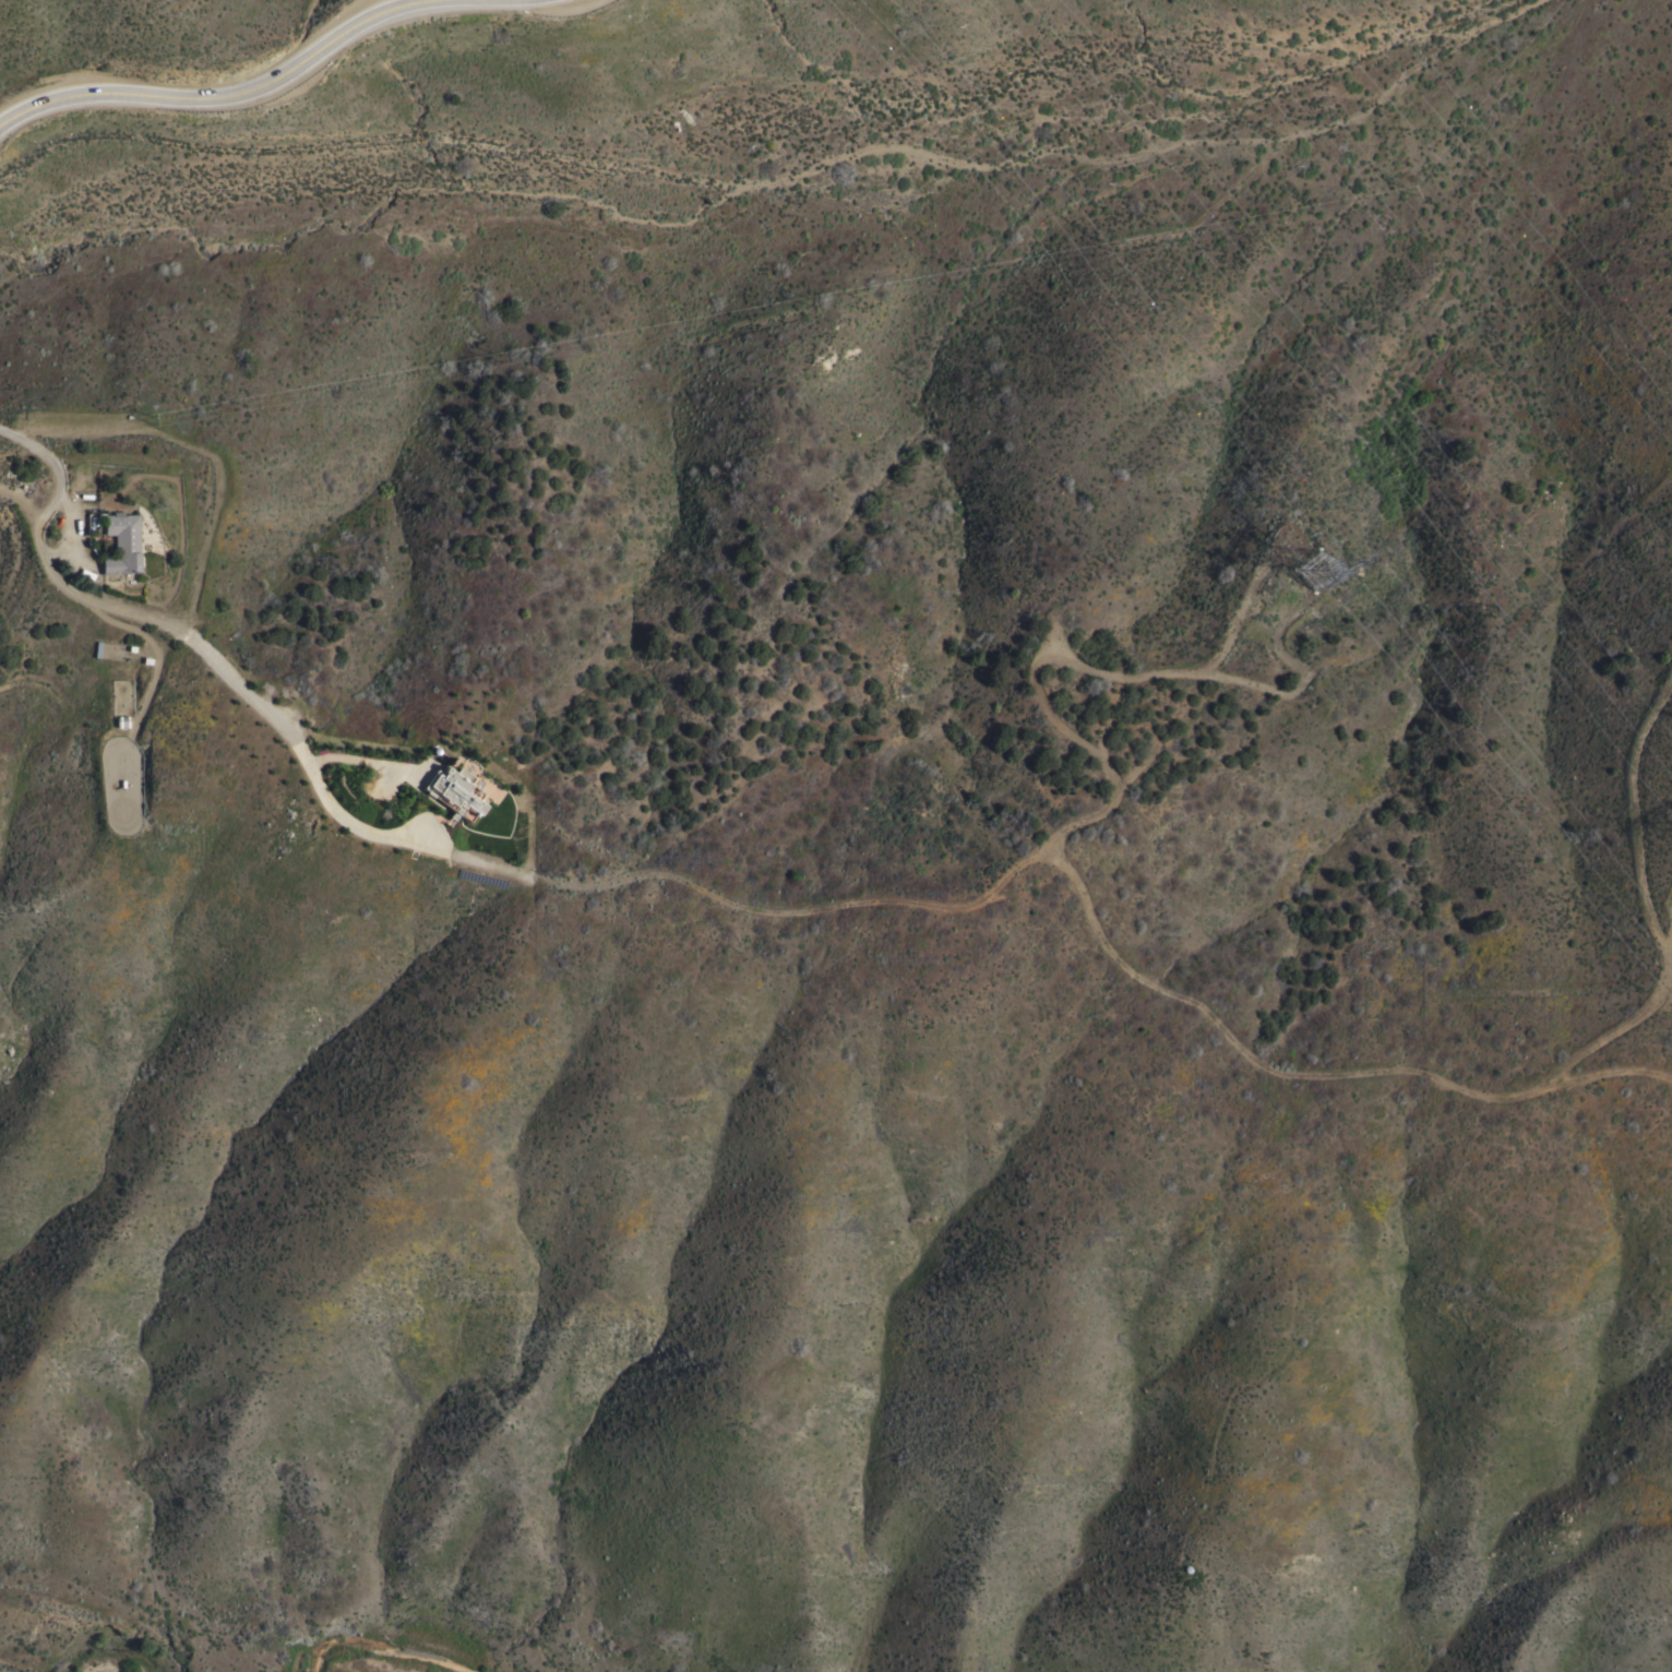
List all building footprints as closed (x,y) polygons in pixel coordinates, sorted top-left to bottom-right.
[(112,534),(103,535),(103,514),(110,514),(111,515),(111,511),(122,511),(122,515),(123,514),(136,514),(138,571),(124,571),(124,573),(115,573),(115,574),(100,574),(100,557),(114,557),(112,534)] [(471,777),(467,784),(481,793),(477,800),(486,807),(480,813),(478,812),(477,814),(475,813),(473,816),(471,815),(467,821),(458,814),(464,805),(463,805),(452,820),(447,816),(452,811),(432,797),(433,796),(432,795),(431,797),(425,791),(425,790),(421,787),(434,768),(441,774),(443,772),(441,771),(444,766),(447,768),(453,773),(457,766),(471,777)]
